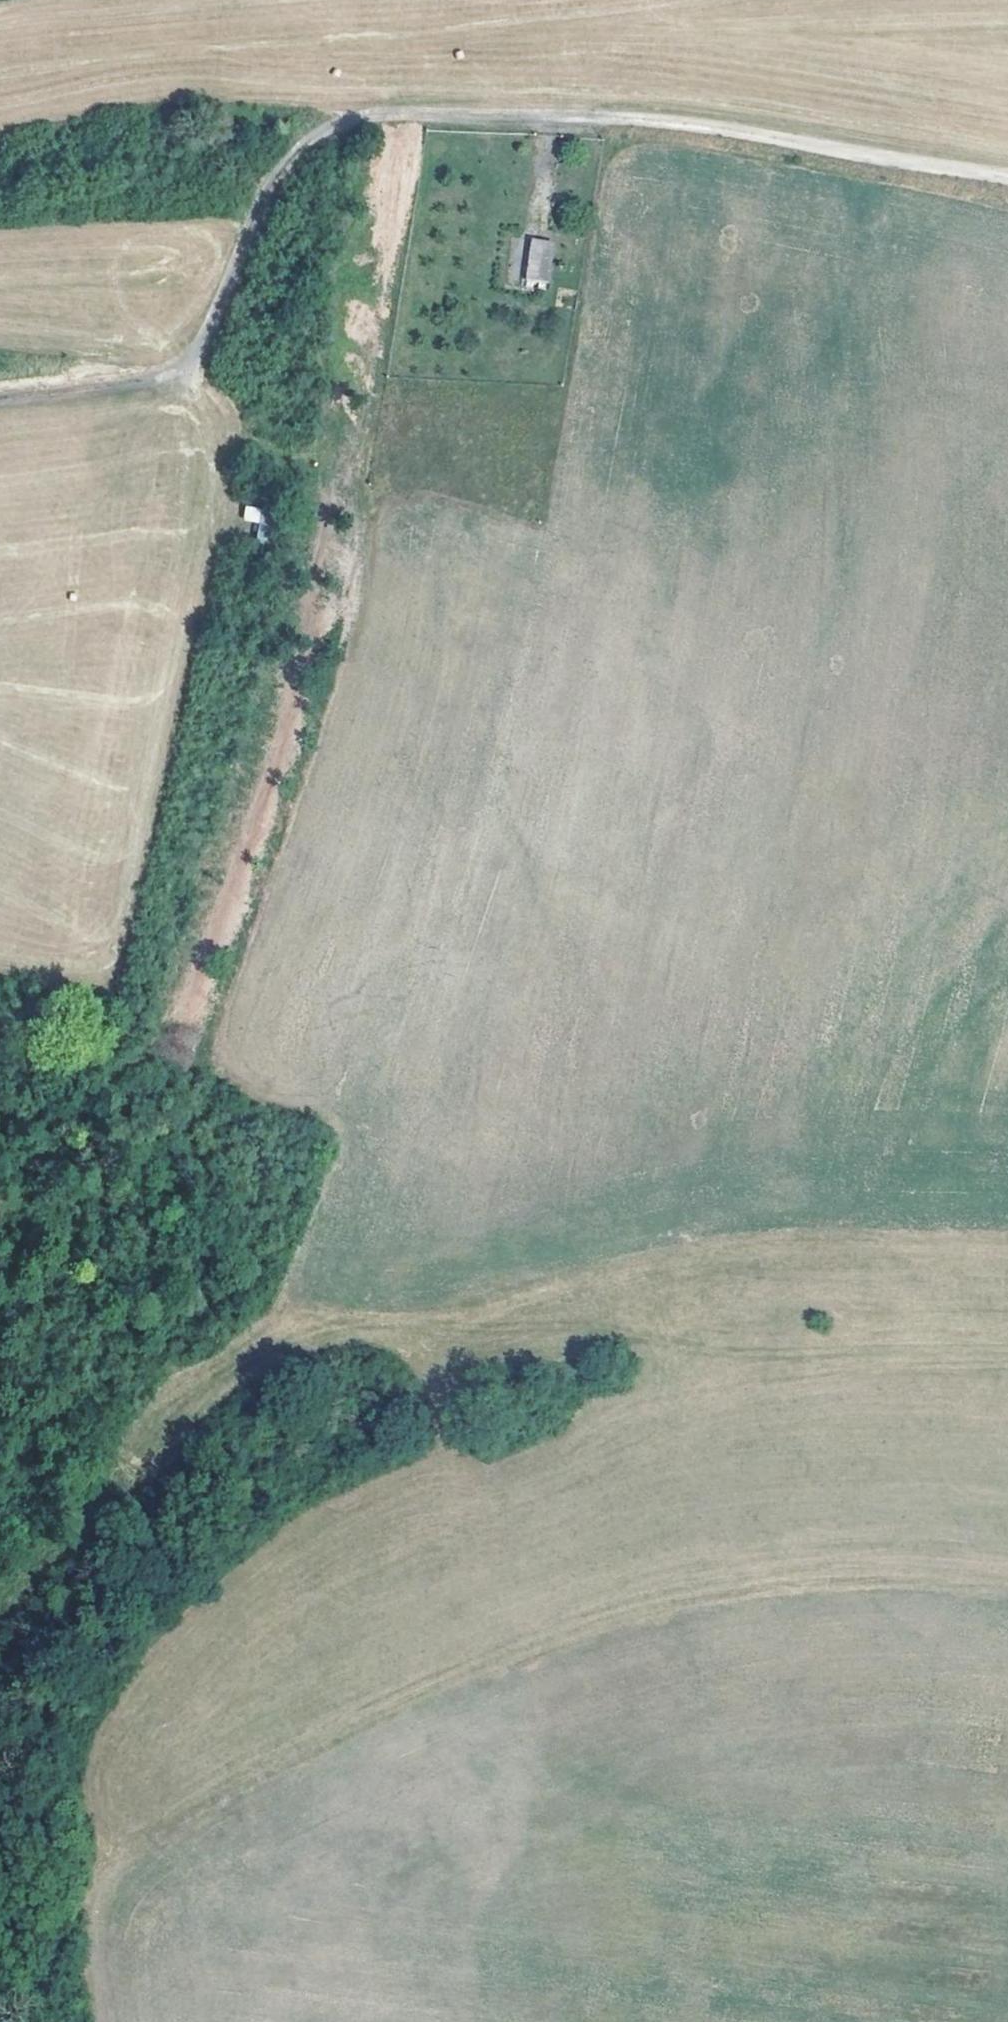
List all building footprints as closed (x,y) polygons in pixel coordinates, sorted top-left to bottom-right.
[(524,237),(496,236),(495,271),(523,272),(524,237)] [(554,239),(535,237),(530,276),(550,278),(554,239)] [(242,521),(260,523),(261,507),(244,506),(242,521)]
